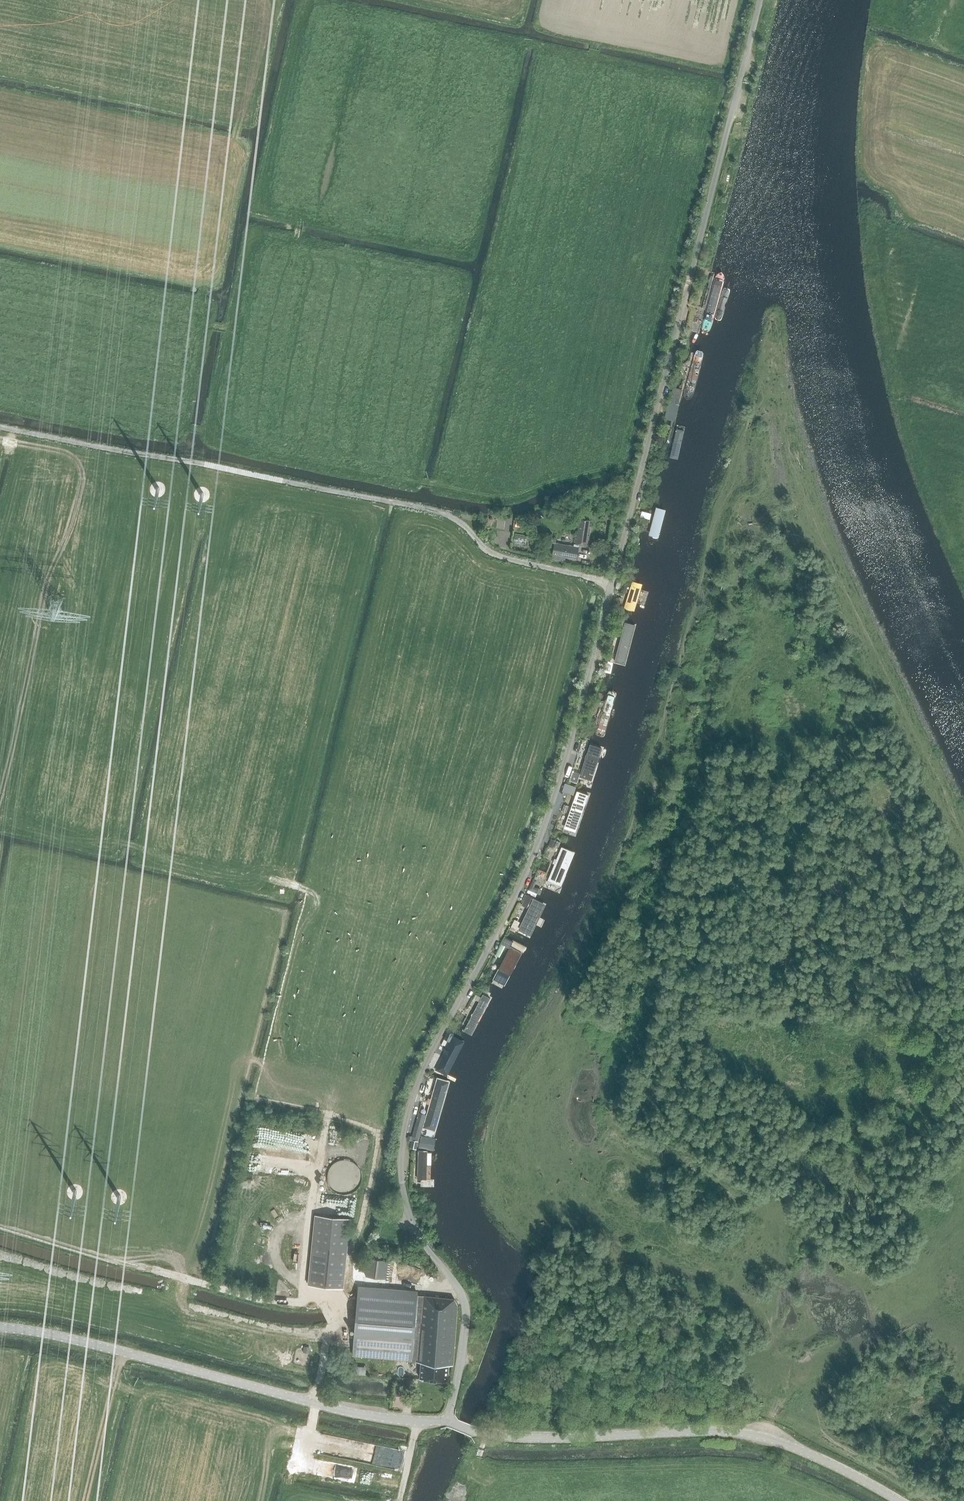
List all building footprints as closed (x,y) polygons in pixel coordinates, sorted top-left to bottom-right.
[(709,290),(698,331),(708,334),(718,292),(709,290)] [(696,343),(683,393),(693,395),(705,345),(696,343)] [(687,422),(677,419),(665,468),(674,470),(687,422)] [(666,510),(656,507),(647,539),(657,542),(666,510)] [(587,546),(589,530),(587,530),(588,520),(579,519),(577,531),(575,531),(573,544),(587,546)] [(528,545),(531,536),(517,533),(515,541),(528,545)] [(578,547),(554,543),(552,555),(576,560),(578,547)] [(642,583),(632,580),(624,608),(634,611),(642,583)] [(615,614),(613,624),(622,627),(625,616),(615,614)] [(588,724),(594,725),(596,719),(590,717),(588,724)] [(590,743),(578,779),(592,784),(604,748),(590,743)] [(579,773),(573,771),(570,780),(576,782),(579,773)] [(576,787),(569,785),(566,792),(573,794),(576,787)] [(571,829),(586,793),(579,790),(564,826),(571,829)] [(554,892),(574,843),(565,839),(545,888),(554,892)] [(526,895),(521,905),(526,908),(532,897),(526,895)] [(517,930),(531,936),(546,904),(533,898),(517,930)] [(487,990),(496,995),(525,943),(516,937),(487,990)] [(482,995),(462,1032),(470,1037),(490,1000),(482,995)] [(447,1075),(465,1042),(453,1035),(435,1069),(447,1075)] [(420,1134),(434,1138),(450,1082),(436,1078),(420,1134)] [(418,1113),(415,1125),(412,1136),(418,1137),(424,1114),(418,1113)] [(285,1151),(289,1134),(263,1128),(260,1145),(285,1151)] [(411,1140),(409,1148),(417,1149),(418,1141),(411,1140)] [(427,1150),(417,1150),(416,1179),(426,1179),(427,1150)] [(194,1164),(206,1166),(207,1157),(195,1156),(194,1164)] [(327,1180),(329,1186),(333,1191),(338,1194),(344,1196),(350,1195),(356,1192),(360,1187),(362,1181),(363,1175),(360,1169),(356,1164),(350,1161),(344,1160),(338,1161),(333,1164),(329,1169),(327,1174),(327,1180)] [(350,1218),(314,1214),(307,1284),(343,1288),(350,1218)] [(384,1288),(388,1260),(367,1257),(364,1285),(384,1288)] [(357,1290),(353,1357),(415,1360),(415,1363),(420,1363),(419,1379),(447,1381),(448,1365),(451,1365),(455,1305),(420,1303),(415,1302),(416,1294),(357,1290)] [(169,1343),(166,1354),(177,1358),(180,1347),(169,1343)]
